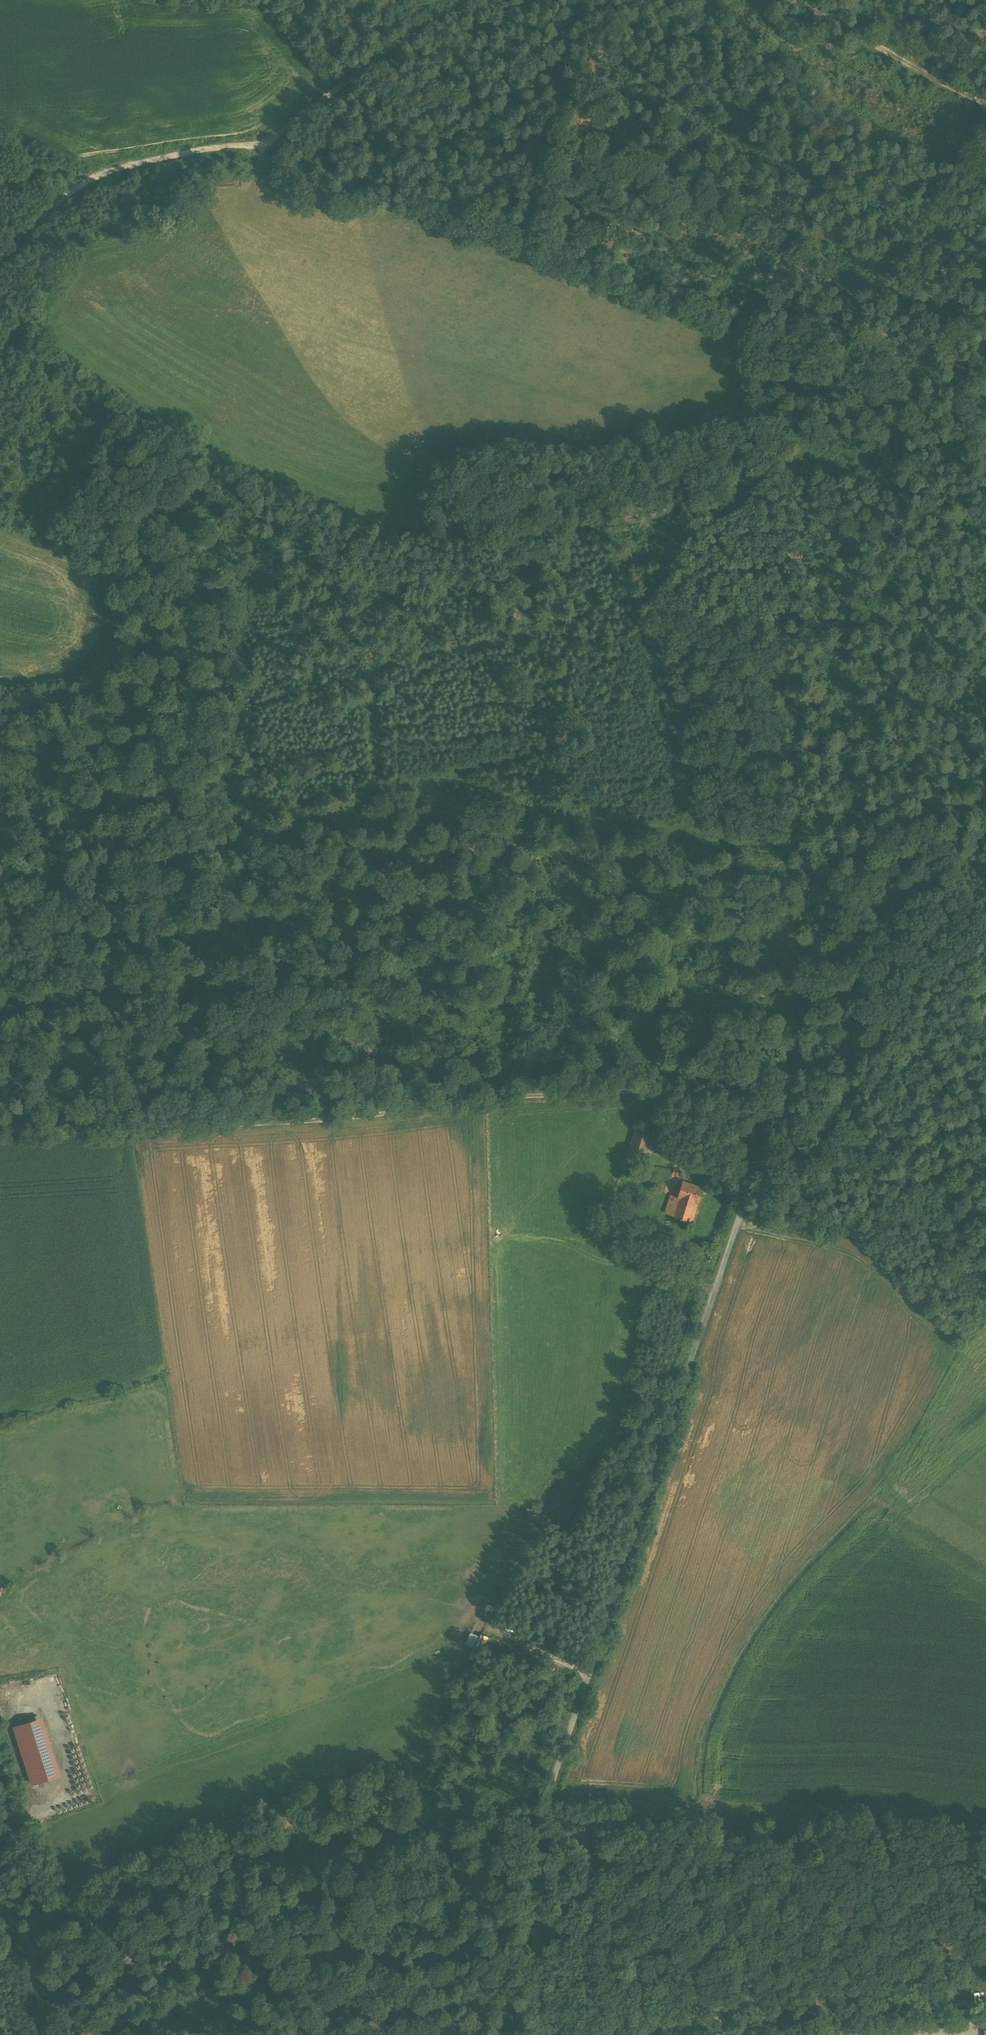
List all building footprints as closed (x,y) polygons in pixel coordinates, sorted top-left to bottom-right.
[(636,1128),(626,1159),(641,1164),(651,1133),(636,1128)] [(670,1195),(664,1214),(692,1222),(703,1188),(682,1181),(677,1197),(670,1195)] [(42,1718),(15,1726),(33,1785),(61,1776),(42,1718)] [(957,2015),(958,2021),(976,2020),(975,2014),(975,2008),(957,2010),(957,2015)]
